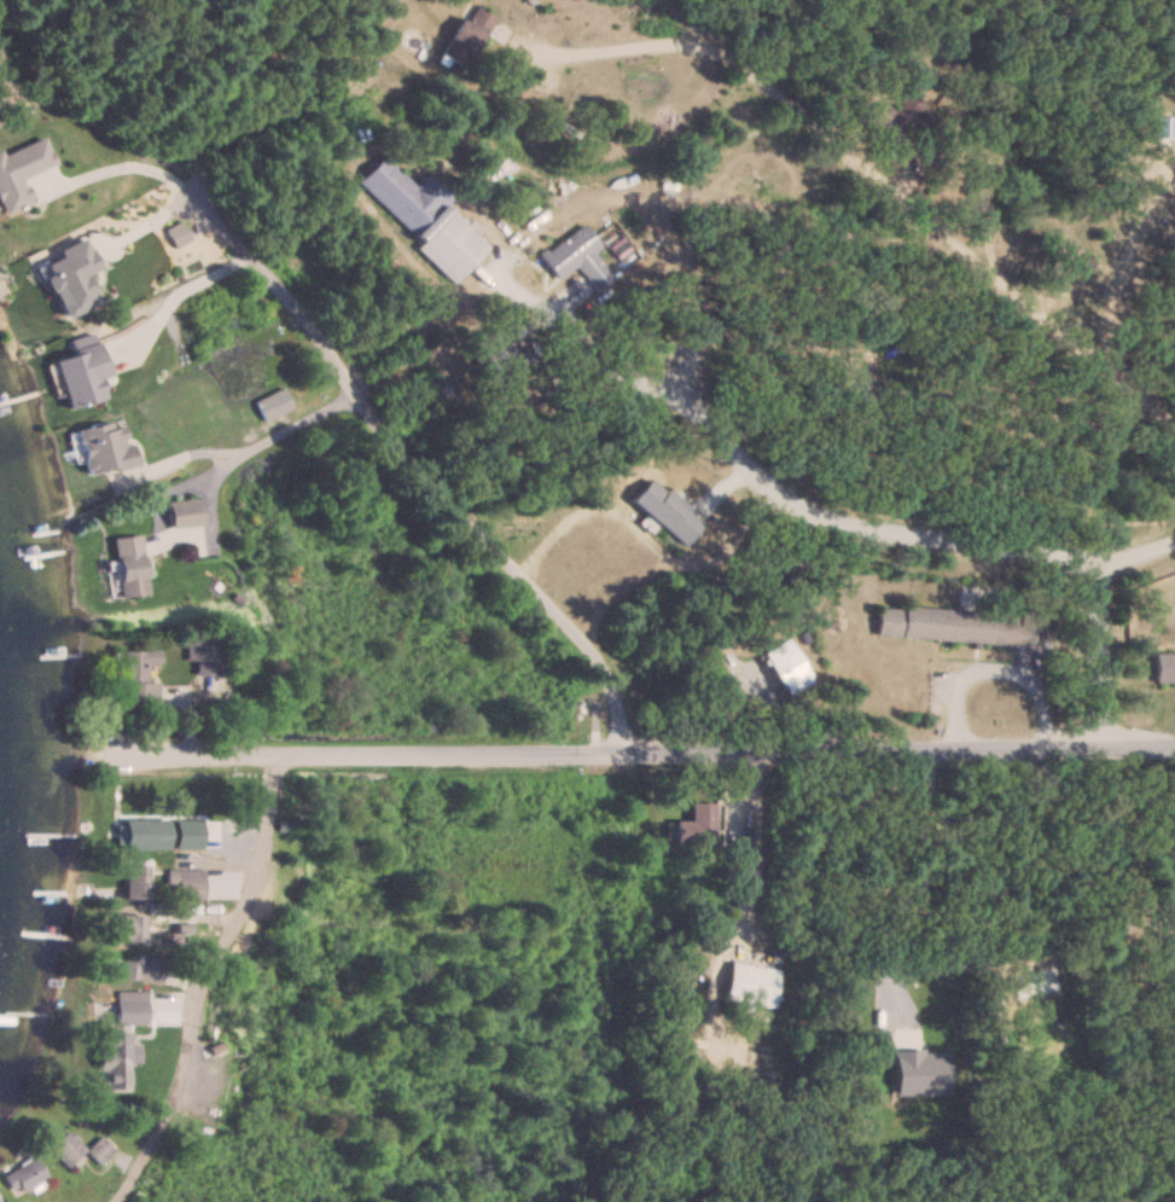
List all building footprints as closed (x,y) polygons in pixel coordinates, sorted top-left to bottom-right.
[(461,66),(493,16),(471,2),(440,53),(461,66)] [(890,143),(910,118),(938,140),(950,126),(905,90),(883,119),(862,103),(854,113),(861,119),(848,136),(856,142),(869,127),(890,143)] [(0,153),(0,213),(31,202),(22,176),(54,165),(44,137),(0,153)] [(441,203),(449,195),(424,171),(412,184),(381,155),(355,182),(419,242),(413,248),(451,284),(487,245),(441,203)] [(555,280),(574,266),(593,292),(611,279),(591,252),(598,247),(580,223),(537,255),(555,280)] [(101,380),(110,377),(100,344),(53,357),(67,408),(106,397),(101,380)] [(85,476),(134,465),(125,420),(76,431),(85,476)] [(701,521),(648,479),(630,502),(683,545),(701,521)] [(167,502),(170,529),(202,525),(199,499),(167,502)] [(140,535),(112,538),(118,598),(146,595),(140,535)] [(1041,645),(1043,611),(1018,609),(1018,614),(876,606),(874,637),(1041,645)] [(789,695),(812,679),(784,639),(761,655),(789,695)] [(226,641),(186,641),(186,661),(196,661),(196,674),(226,674),(226,641)] [(157,682),(148,682),(147,664),(158,664),(158,651),(119,652),(120,704),(158,703),(157,682)] [(1153,680),(1174,680),(1174,652),(1153,652),(1153,680)] [(676,846),(716,846),(716,803),(692,803),(692,822),(676,822),(676,846)] [(123,826),(123,858),(151,858),(151,852),(204,851),(203,826),(123,826)] [(746,855),(736,855),(736,863),(728,863),(728,870),(746,870),(746,855)] [(175,900),(202,900),(202,871),(165,871),(165,884),(175,884),(175,900)] [(122,899),(147,899),(147,874),(122,874),(122,899)] [(144,941),(142,911),(108,914),(110,943),(144,941)] [(160,974),(153,974),(153,961),(119,961),(119,983),(160,983),(160,974)] [(776,1008),(781,969),(729,963),(725,1001),(776,1008)] [(115,1025),(146,1025),(146,992),(115,992),(115,1025)] [(103,1064),(138,1064),(138,1045),(127,1045),(127,1034),(103,1034),(103,1064)] [(84,1151),(67,1131),(47,1149),(65,1169),(84,1152),(97,1166),(112,1152),(100,1137),(84,1151)] [(1,1177),(15,1198),(46,1177),(32,1156),(1,1177)]
